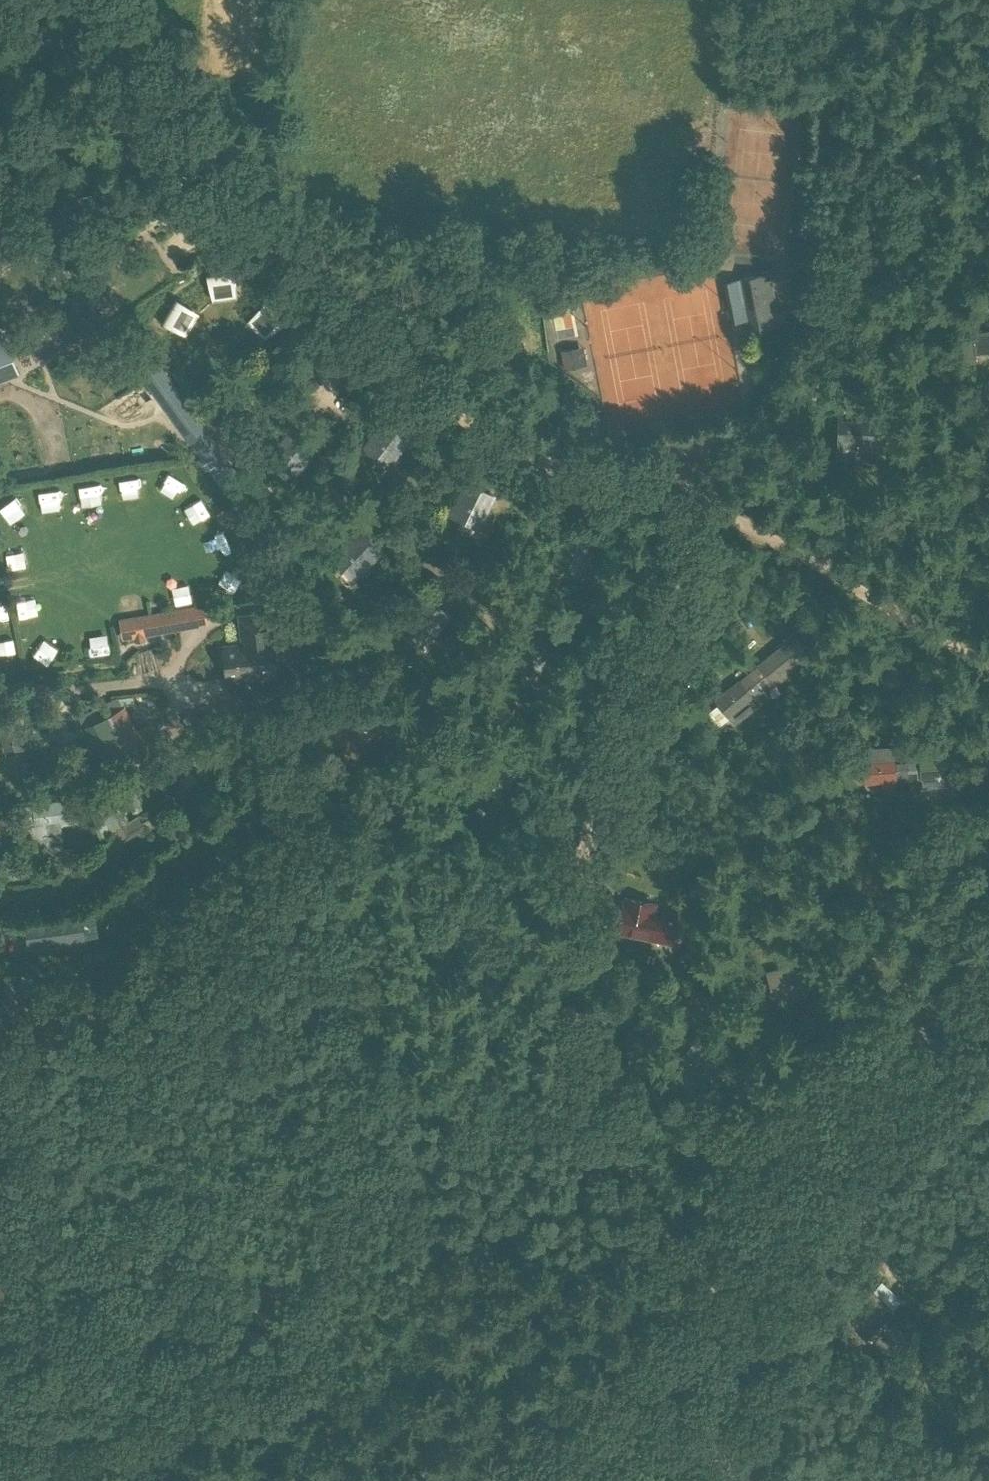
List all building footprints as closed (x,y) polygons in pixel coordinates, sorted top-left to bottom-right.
[(97,193),(60,199),(64,228),(102,222),(97,193)] [(738,264),(725,266),(732,306),(746,303),(751,330),(778,325),(768,273),(741,278),(738,264)] [(156,332),(173,357),(207,333),(189,307),(198,301),(175,269),(135,297),(158,330),(156,332)] [(798,316),(796,307),(784,310),(786,319),(798,316)] [(13,358),(2,330),(0,331),(0,363),(13,358)] [(961,341),(964,364),(977,362),(976,353),(988,352),(988,330),(972,332),(973,339),(961,341)] [(576,366),(573,348),(561,351),(564,368),(576,366)] [(141,363),(149,373),(160,365),(153,355),(141,363)] [(146,377),(144,378),(151,388),(151,389),(207,469),(210,473),(225,493),(242,481),(236,474),(224,457),(176,389),(167,377),(160,367),(146,377)] [(386,420),(363,448),(385,466),(408,438),(386,420)] [(839,422),(838,452),(840,452),(861,453),(863,453),(863,457),(873,458),(874,429),(885,429),(885,425),(886,425),(886,424),(875,424),(873,424),(873,427),(859,427),(859,422),(841,422),(839,422)] [(294,428),(271,456),(293,475),(316,447),(294,428)] [(49,482),(35,482),(35,497),(50,496),(49,482)] [(467,484),(452,517),(478,529),(493,496),(467,484)] [(356,533),(331,559),(351,579),(377,553),(356,533)] [(424,591),(399,622),(412,633),(407,640),(424,654),(440,634),(437,632),(452,614),(424,591)] [(128,617),(118,619),(122,639),(134,637),(135,641),(145,639),(144,635),(156,633),(198,626),(197,622),(207,621),(205,608),(204,607),(203,607),(195,608),(194,605),(167,610),(150,613),(128,617)] [(243,644),(223,647),(226,678),(276,672),(272,641),(270,641),(267,613),(239,616),(243,644)] [(806,662),(794,645),(789,639),(761,662),(758,659),(747,668),(750,672),(759,684),(760,683),(763,687),(770,696),(771,695),(767,690),(776,683),(778,685),(782,681),(784,684),(792,678),(788,674),(806,662)] [(276,672),(226,678),(228,690),(232,693),(244,692),(243,690),(276,674),(276,672)] [(280,672),(276,674),(243,690),(244,692),(251,707),(288,689),(280,672)] [(718,703),(708,710),(719,724),(729,716),(734,722),(737,720),(768,696),(762,688),(763,687),(760,683),(759,684),(750,672),(716,700),(718,703)] [(107,712),(92,720),(104,743),(99,745),(111,770),(114,769),(149,751),(160,746),(147,721),(134,728),(123,708),(122,705),(107,712)] [(3,750),(51,743),(49,729),(13,734),(11,723),(1,724),(0,715),(0,733),(3,750)] [(876,748),(863,748),(864,761),(864,780),(880,779),(881,789),(893,788),(893,779),(906,778),(909,778),(908,767),(906,768),(906,762),(905,762),(894,763),(893,759),(894,759),(893,746),(876,748)] [(921,762),(906,762),(906,768),(908,767),(909,778),(921,777),(922,777),(923,788),(958,785),(957,776),(956,755),(920,757),(921,762)] [(75,757),(61,761),(65,778),(79,774),(75,757)] [(75,797),(26,805),(35,864),(59,860),(53,822),(79,818),(75,797)] [(623,897),(617,928),(619,928),(670,938),(672,938),(676,918),(675,917),(653,913),(655,903),(623,897)] [(80,911),(24,919),(29,948),(85,941),(80,911)] [(801,962),(769,971),(774,992),(773,992),(774,995),(795,989),(797,995),(809,991),(801,962)] [(680,1049),(673,1056),(678,1061),(677,1062),(708,1091),(713,1086),(723,1075),(711,1063),(717,1056),(697,1039),(684,1053),(680,1049)] [(873,1290),(836,1329),(852,1344),(858,1338),(861,1341),(892,1308),(873,1290)]
